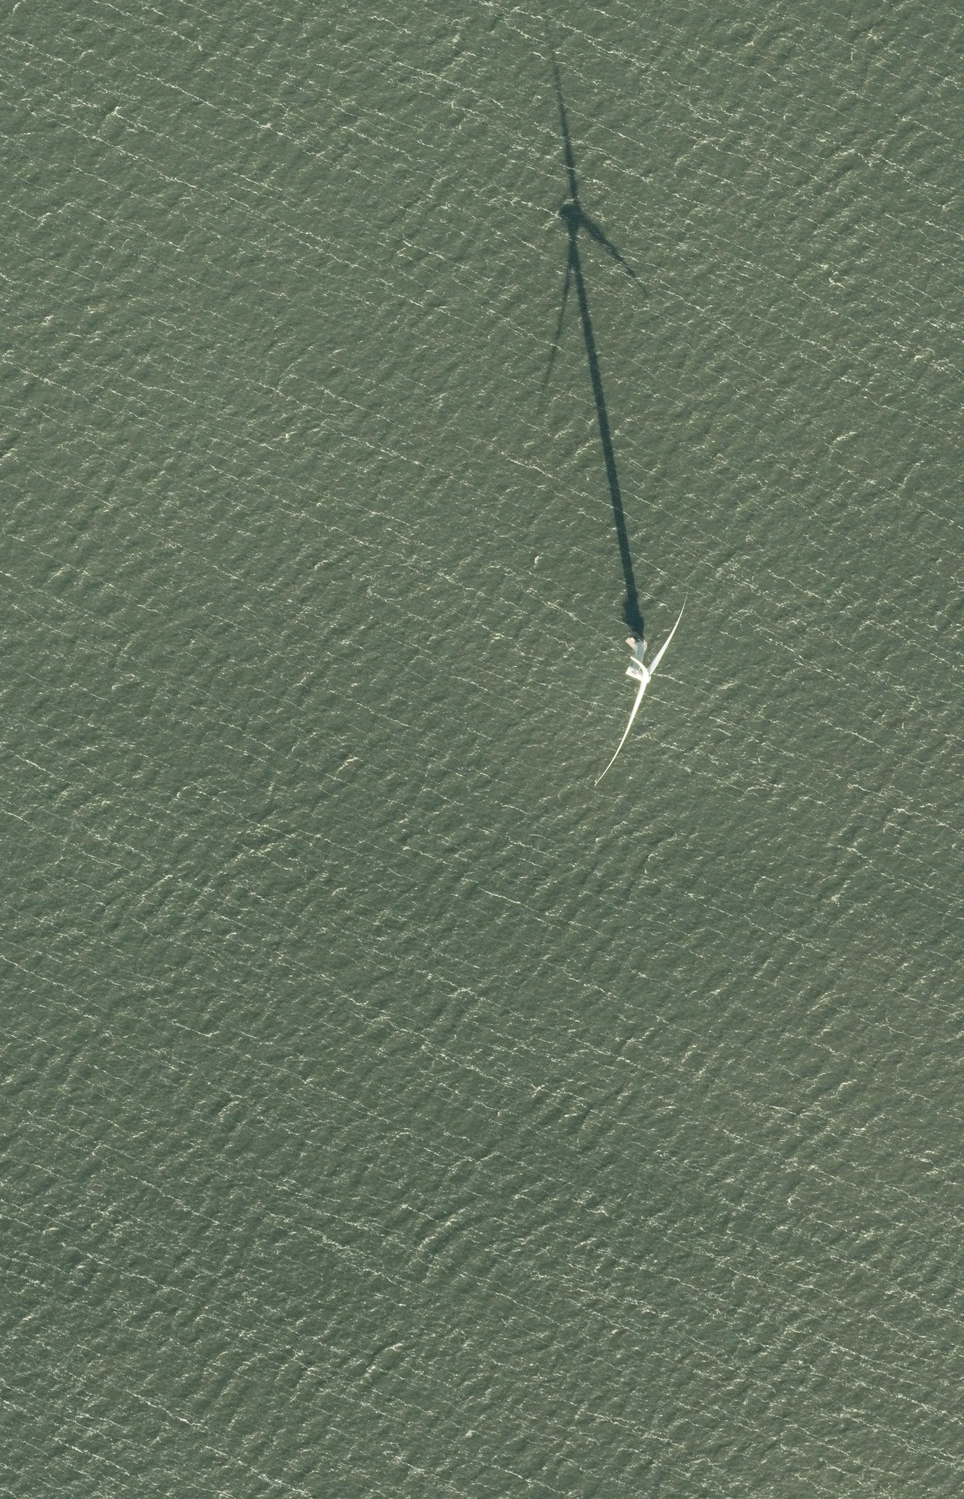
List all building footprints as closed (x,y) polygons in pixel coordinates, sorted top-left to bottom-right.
[(639,640),(639,641),(639,643),(639,644),(640,645),(641,646),(642,646),(644,646),(645,646),(646,645),(647,644),(648,643),(648,641),(647,640),(646,639),(645,638),(643,637),(642,638),(641,638),(640,639),(639,640)]
